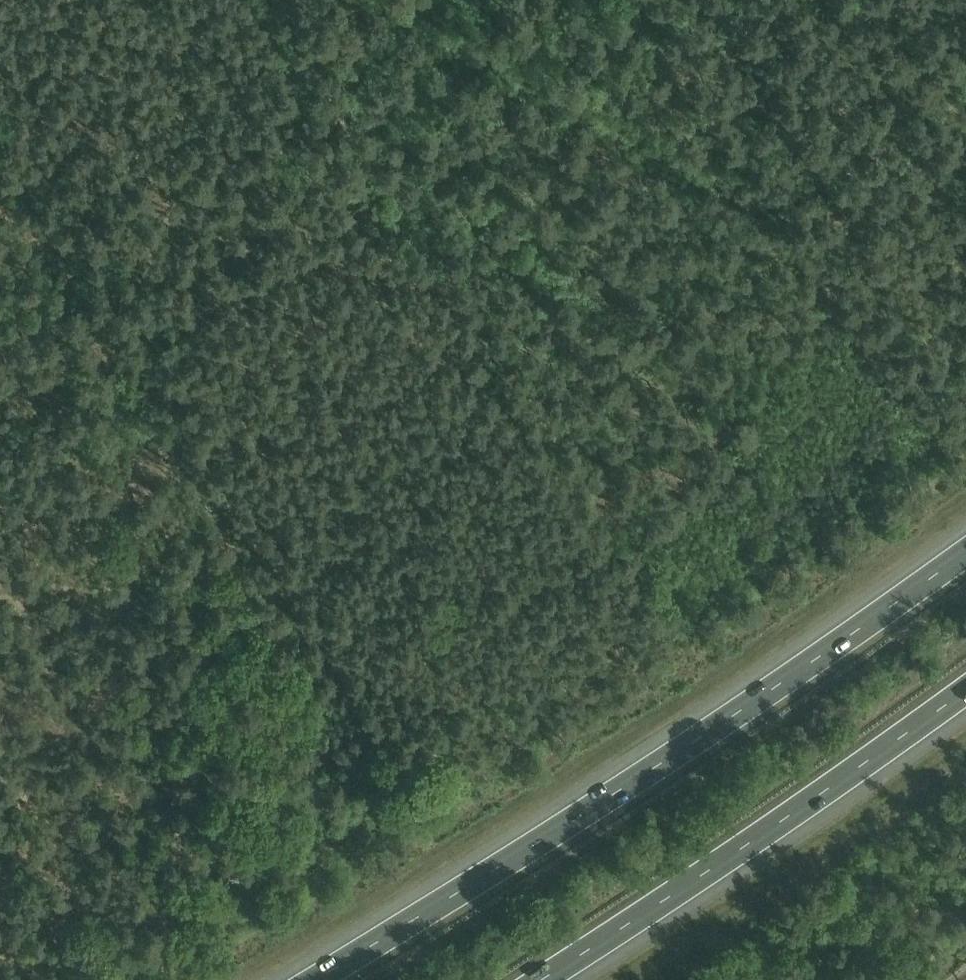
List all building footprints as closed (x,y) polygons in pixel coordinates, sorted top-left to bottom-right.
[(957,533),(965,546),(965,527),(957,533)]
